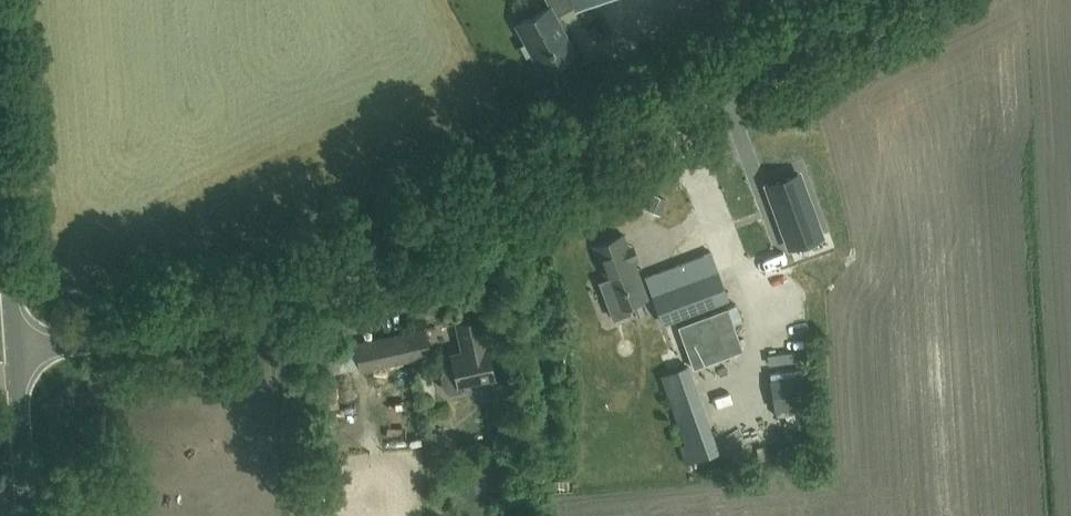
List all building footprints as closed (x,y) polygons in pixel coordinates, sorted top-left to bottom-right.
[(589,0),(547,0),(549,4),(515,22),(540,69),(575,50),(556,13),(573,5),(574,8),(589,0)] [(789,246),(821,234),(799,173),(767,185),(789,246)] [(654,191),(648,206),(660,211),(667,197),(654,191)] [(622,231),(592,243),(604,276),(598,279),(611,315),(628,309),(626,303),(646,296),(622,231)] [(661,320),(726,296),(709,250),(681,260),(688,279),(651,292),(661,320)] [(742,320),(736,304),(678,326),(694,368),(743,350),(733,323),(742,320)] [(461,389),(460,384),(494,376),(481,317),(457,322),(463,350),(450,353),(454,368),(444,370),(442,374),(445,388),(450,391),(461,389)] [(412,348),(428,344),(424,326),(354,342),(360,368),(414,356),(412,348)] [(353,374),(352,365),(358,364),(355,344),(323,349),(326,367),(339,364),(341,376),(353,374)] [(660,376),(684,443),(677,446),(684,464),(691,461),(719,451),(688,365),(660,376)] [(788,380),(773,381),(774,395),(789,393),(788,380)]
